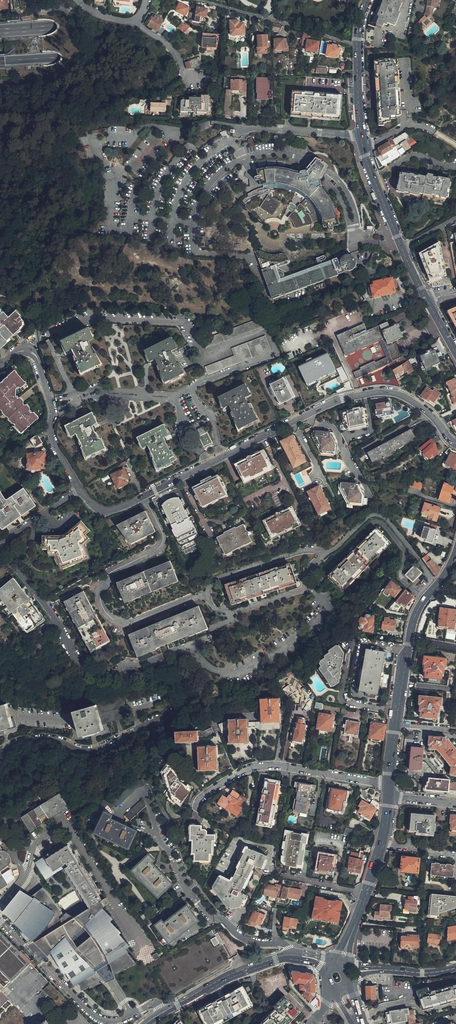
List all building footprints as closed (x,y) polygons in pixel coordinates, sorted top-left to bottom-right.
[(402,3),(401,2),(402,0),(385,0),(375,24),(382,27),(383,24),(386,25),(387,23),(394,25),(399,13),(398,12),(402,3)] [(426,13),(433,16),(435,8),(436,4),(438,5),(439,0),(428,0),(429,0),(428,4),(426,13)] [(179,3),(175,11),(186,16),(189,10),(189,8),(179,3)] [(205,25),(208,11),(195,9),(193,23),(205,25)] [(426,13),(423,15),(421,17),(423,19),(420,21),(416,25),(420,29),(424,26),(425,28),(431,22),(429,20),(433,16),(426,13)] [(157,30),(163,19),(155,15),(153,17),(151,15),(148,20),(149,21),(147,25),(157,30)] [(238,20),(230,21),(230,35),(244,35),(243,22),(238,23),(238,20)] [(271,24),(271,30),(278,31),(280,24),(271,22),(271,24)] [(310,40),(311,34),(303,32),(302,40),(305,40),(307,41),(307,40),(310,40)] [(198,37),(188,35),(187,43),(191,43),(189,54),(214,59),(216,49),(214,49),(216,39),(198,35),(198,37)] [(267,43),(267,35),(256,35),(257,53),(266,53),(265,43),(267,43)] [(285,46),(285,39),(279,39),(274,39),(274,50),(283,50),(283,51),(288,51),(287,46),(285,46)] [(307,40),(307,41),(305,50),(306,50),(315,51),(316,52),(318,42),(314,41),(310,40),(307,40)] [(339,57),(340,47),(336,46),(336,45),(332,44),(332,45),(328,45),(326,55),(339,57)] [(394,48),(386,49),(374,49),(380,123),(386,123),(386,120),(391,120),(390,118),(395,117),(396,124),(399,124),(394,48)] [(268,90),(268,78),(256,79),(256,92),(258,92),(258,98),(267,98),(267,90),(268,90)] [(240,93),(246,93),(246,81),(241,81),(241,80),(231,80),(231,90),(240,90),(240,93)] [(340,120),(342,96),(305,92),(306,81),(279,83),(280,92),(282,119),(291,120),(291,115),(340,120)] [(226,110),(231,110),(231,95),(246,95),(246,93),(240,93),(240,90),(231,90),(227,90),(226,110)] [(209,114),(209,104),(209,96),(201,96),(201,98),(189,98),(189,101),(183,100),(181,103),(181,113),(193,113),(197,113),(198,113),(209,114)] [(164,99),(163,102),(163,104),(154,103),(152,102),(151,110),(166,112),(168,101),(168,100),(164,99)] [(418,143),(404,132),(377,148),(377,149),(380,155),(376,157),(380,168),(418,143)] [(281,219),(287,209),(290,203),(294,196),(293,196),(296,191),(305,199),(299,206),(298,205),(296,207),(291,213),(288,216),(293,222),(296,226),(309,223),(312,223),(313,223),(319,221),(319,220),(318,216),(316,210),(311,204),(313,203),(318,210),(320,216),(323,224),(323,228),(328,228),(328,229),(329,230),(330,231),(331,231),(333,229),(333,226),(334,226),(339,226),(338,221),(336,210),(332,201),(330,199),(326,193),(323,189),(322,188),(321,184),(320,179),(316,178),(316,177),(322,178),(328,166),(324,161),(322,163),(321,161),(322,160),(316,157),(307,167),(309,172),(309,173),(308,173),(306,168),(296,169),(294,168),(289,167),(283,166),(276,166),(266,166),(257,168),(258,175),(258,176),(255,176),(254,177),(254,179),(255,180),(256,181),(259,180),(260,185),(263,185),(263,187),(255,189),(252,191),(251,192),(252,194),(245,198),(242,200),(242,201),(254,213),(255,212),(262,220),(266,218),(273,216),(278,217),(281,219)] [(447,201),(450,183),(449,182),(449,180),(436,177),(436,178),(426,176),(422,175),(421,175),(401,170),(397,190),(404,192),(402,196),(421,200),(421,202),(422,202),(423,198),(443,202),(443,200),(447,201)] [(290,203),(287,209),(291,213),(296,207),(290,203)] [(439,240),(418,253),(428,278),(445,274),(439,240)] [(340,259),(335,261),(309,270),(287,279),(285,276),(284,272),(279,270),(278,271),(276,268),(290,262),(288,256),(287,253),(285,252),(284,251),(281,251),(280,251),(275,252),(271,252),(262,250),(257,251),(258,254),(257,255),(269,288),(274,298),(332,277),(332,276),(335,275),(335,276),(340,274),(339,272),(344,270),(343,267),(345,269),(346,270),(349,271),(351,270),(353,270),(356,268),(356,267),(357,266),(358,263),(357,261),(357,260),(356,258),(354,256),(352,255),(351,255),(348,255),(346,256),(344,258),(342,260),(342,263),(340,259)] [(375,269),(382,257),(375,253),(368,265),(375,269)] [(309,270),(335,261),(334,258),(308,267),(309,270)] [(287,279),(309,270),(308,267),(285,276),(287,279)] [(394,292),(394,289),(397,288),(397,286),(396,282),(394,280),(392,280),(391,279),(374,283),(375,285),(372,286),(372,288),(374,296),(374,297),(388,294),(389,294),(394,293),(394,292)] [(17,314),(18,312),(16,309),(7,317),(2,312),(1,313),(0,311),(0,346),(5,341),(5,340),(18,328),(19,328),(21,327),(20,326),(23,323),(23,321),(17,314)] [(206,348),(264,326),(262,321),(261,318),(203,340),(206,348)] [(346,355),(379,342),(386,358),(379,361),(378,360),(362,366),(363,368),(354,372),(356,378),(385,366),(387,364),(403,358),(396,342),(396,341),(403,338),(398,324),(390,328),(387,322),(367,331),(363,324),(337,335),(346,355)] [(98,362),(94,353),(92,353),(86,341),(92,338),(86,327),(59,340),(65,351),(70,349),(76,361),(75,362),(80,372),(98,363),(98,362)] [(208,375),(271,351),(265,336),(231,349),(234,356),(205,367),(207,373),(208,375)] [(178,364),(171,351),(177,348),(172,338),(145,351),(146,354),(150,362),(155,359),(156,360),(161,372),(160,372),(165,382),(184,373),(179,363),(178,364)] [(440,362),(435,351),(432,352),(431,350),(426,352),(427,354),(420,357),(423,363),(420,364),(423,370),(425,369),(426,370),(432,367),(431,366),(440,362)] [(336,371),(328,354),(296,368),(305,386),(336,371)] [(412,368),(418,365),(415,356),(408,361),(393,370),(393,371),(399,386),(400,387),(403,385),(399,374),(405,370),(406,372),(408,371),(410,374),(413,371),(412,368)] [(0,388),(0,400),(24,432),(38,421),(19,395),(20,390),(29,383),(21,373),(0,388)] [(294,396),(285,378),(270,386),(278,404),(294,396)] [(455,379),(446,383),(455,403),(455,381),(455,379)] [(251,410),(245,398),(250,395),(245,385),(218,398),(223,409),(229,406),(235,418),(234,419),(239,429),(257,420),(252,410),(251,410)] [(434,403),(441,394),(434,390),(433,391),(427,387),(421,396),(431,403),(432,402),(434,403)] [(0,400),(0,405),(21,433),(24,432),(0,400)] [(394,414),(393,408),(391,408),(390,402),(379,403),(375,404),(375,405),(376,410),(375,410),(376,416),(377,416),(377,418),(383,417),(384,419),(387,418),(388,418),(388,415),(394,414)] [(336,424),(340,432),(368,427),(366,418),(367,418),(365,407),(346,411),(346,412),(341,413),(343,423),(336,424)] [(105,448),(99,438),(98,439),(92,427),(98,424),(92,413),(75,421),(66,425),(65,426),(70,436),(76,434),(82,446),(81,447),(86,457),(95,453),(105,448)] [(169,451),(163,438),(169,435),(164,424),(150,431),(136,438),(141,449),(142,449),(147,446),(153,458),(152,459),(157,469),(176,460),(171,450),(169,451)] [(407,444),(410,442),(411,442),(417,439),(411,429),(367,452),(371,460),(375,458),(377,461),(383,457),(384,459),(388,456),(388,455),(391,453),(392,454),(402,448),(402,447),(407,445),(407,444)] [(207,432),(205,433),(200,436),(198,437),(203,447),(212,443),(207,432)] [(313,438),(314,438),(316,438),(315,440),(319,448),(321,448),(320,450),(336,451),(336,454),(340,452),(338,448),(337,448),(337,446),(334,440),(335,437),(333,433),(314,432),(313,438)] [(41,443),(37,435),(35,435),(33,436),(29,439),(31,442),(34,447),(41,443)] [(280,442),(282,444),(284,447),(285,448),(287,451),(286,453),(292,463),(293,466),(297,464),(301,465),(306,462),(304,460),(305,459),(305,458),(304,456),(303,456),(299,450),(300,450),(300,449),(299,446),(298,446),(298,447),(294,440),(295,439),(295,438),(294,436),(293,436),(292,436),(280,442)] [(438,454),(434,448),(436,446),(431,440),(420,449),(422,452),(423,452),(429,459),(432,456),(433,457),(438,454)] [(272,467),(263,449),(233,464),(242,482),(272,467)] [(45,463),(43,452),(27,454),(28,469),(37,468),(42,467),(41,463),(45,463)] [(451,452),(445,465),(453,469),(452,471),(455,473),(455,454),(451,452)] [(130,458),(124,461),(127,469),(133,466),(130,458)] [(128,481),(123,470),(111,475),(116,488),(118,487),(119,489),(126,486),(125,484),(127,483),(126,482),(128,481)] [(200,507),(226,494),(217,476),(191,489),(200,507)] [(419,489),(422,482),(412,479),(411,482),(409,482),(408,486),(419,489)] [(449,503),(454,486),(444,483),(439,500),(449,503)] [(340,490),(341,490),(343,490),(342,493),(346,500),(347,500),(347,502),(364,503),(363,506),(366,507),(368,500),(365,500),(365,498),(362,492),(365,491),(362,485),(341,484),(340,490)] [(307,492),(310,498),(312,499),(313,501),(313,503),(316,510),(318,513),(322,511),(326,512),(331,510),(327,503),(328,503),(328,502),(327,499),(326,499),(325,499),(322,493),(322,492),(323,491),(322,489),(321,489),(320,489),(318,486),(307,492)] [(34,503),(24,488),(5,501),(0,494),(0,526),(34,503)] [(183,513),(179,503),(183,501),(179,495),(175,497),(176,498),(160,506),(166,519),(176,515),(176,516),(183,513)] [(436,522),(440,508),(425,504),(421,517),(421,518),(436,522)] [(300,523),(291,505),(262,520),(262,521),(271,538),(300,523)] [(154,530),(146,513),(119,525),(122,531),(123,531),(126,538),(128,537),(130,542),(134,540),(134,541),(138,539),(138,538),(146,534),(146,535),(150,533),(150,532),(154,530)] [(88,557),(83,544),(89,539),(84,533),(87,530),(80,523),(69,533),(59,537),(43,537),(43,547),(47,547),(48,554),(56,554),(61,568),(88,557)] [(248,538),(241,525),(227,532),(215,539),(222,552),(232,548),(250,539),(249,537),(248,538)] [(425,538),(424,541),(433,544),(437,529),(423,525),(419,537),(425,538)] [(341,589),(388,543),(375,529),(328,576),(341,589)] [(422,558),(431,571),(436,578),(440,571),(439,570),(432,560),(430,561),(426,555),(422,558)] [(234,604),(295,584),(288,560),(217,584),(220,595),(230,591),(234,604)] [(157,588),(169,583),(169,584),(174,582),(174,581),(177,580),(172,566),(170,563),(120,584),(126,601),(130,600),(130,599),(131,600),(135,598),(148,592),(148,593),(157,589),(157,588)] [(413,581),(421,572),(414,565),(405,574),(413,581)] [(19,588),(13,581),(0,590),(0,606),(5,613),(23,636),(43,620),(19,588)] [(395,597),(401,589),(391,582),(385,590),(395,597)] [(174,593),(177,599),(190,593),(188,588),(174,593)] [(414,596),(405,590),(396,602),(400,605),(401,603),(406,606),(414,596)] [(108,642),(83,593),(67,602),(69,606),(68,606),(69,608),(70,610),(71,610),(77,622),(80,630),(81,629),(87,641),(89,646),(92,650),(108,642)] [(455,611),(455,609),(440,607),(437,627),(454,629),(455,611)] [(197,608),(183,614),(191,634),(194,632),(195,633),(201,630),(201,629),(205,628),(197,608)] [(373,625),(374,619),(373,618),(373,616),(369,615),(370,613),(366,612),(365,617),(361,616),(361,617),(357,618),(357,624),(358,625),(359,627),(360,628),(361,628),(373,630),(373,627),(373,625)] [(191,634),(183,614),(131,637),(139,656),(143,654),(144,655),(150,652),(150,651),(155,649),(155,647),(159,646),(160,646),(165,644),(165,643),(177,638),(177,639),(184,636),(188,634),(189,635),(191,634)] [(395,623),(396,620),(392,619),(392,618),(385,617),(384,621),(383,621),(382,628),(395,630),(396,623),(395,623)] [(339,665),(342,663),(343,661),(342,660),(343,658),(344,652),(343,650),(341,650),(337,645),(330,650),(331,653),(321,660),(324,664),(321,666),(335,684),(339,681),(340,674),(339,672),(341,671),(341,668),(339,665)] [(378,694),(385,652),(366,648),(358,691),(378,694)] [(443,673),(444,666),(445,666),(446,657),(424,655),(423,663),(424,663),(423,670),(425,670),(424,676),(441,679),(442,672),(443,673)] [(309,673),(305,678),(307,682),(311,679),(310,677),(316,673),(314,669),(309,673)] [(439,712),(439,705),(441,705),(442,697),(419,695),(419,703),(420,703),(419,709),(420,710),(419,716),(437,718),(437,711),(439,712)] [(102,725),(128,717),(122,699),(96,706),(96,705),(74,712),(74,714),(79,730),(81,736),(103,729),(102,725)] [(261,707),(255,707),(255,714),(261,714),(261,722),(256,722),(256,730),(279,730),(279,702),(261,702),(261,707)] [(6,704),(0,705),(0,730),(3,729),(13,726),(6,704)] [(333,720),(333,715),(319,713),(319,714),(317,728),(322,729),(331,730),(332,724),(334,724),(335,721),(333,720)] [(303,744),(305,730),(305,729),(305,725),(304,724),(305,718),(298,716),(297,723),(296,723),(295,728),(294,728),(291,742),(303,744)] [(248,730),(256,730),(256,722),(248,722),(248,720),(227,720),(217,724),(221,731),(228,728),(229,742),(248,742),(248,730)] [(357,737),(359,722),(345,720),(345,722),(342,722),(342,726),(344,727),(343,734),(357,737)] [(383,739),(385,724),(372,722),(371,726),(369,737),(383,739)] [(215,734),(211,727),(204,730),(198,730),(175,731),(176,741),(198,740),(198,738),(207,737),(215,734)] [(448,782),(448,779),(440,779),(440,774),(427,757),(422,756),(422,748),(411,746),(413,735),(405,734),(402,750),(410,751),(408,769),(421,771),(425,777),(424,789),(447,792),(447,790),(455,791),(455,783),(448,782)] [(447,739),(446,739),(445,737),(428,736),(427,748),(433,749),(433,748),(437,748),(441,754),(440,755),(445,761),(447,761),(451,766),(451,769),(450,769),(449,774),(455,775),(455,749),(447,739)] [(217,769),(216,746),(198,746),(198,748),(199,769),(217,769)] [(176,804),(188,788),(179,781),(178,779),(175,776),(178,772),(175,769),(171,767),(170,768),(166,765),(159,774),(163,776),(161,779),(164,781),(162,783),(165,785),(164,787),(167,790),(166,791),(170,794),(168,797),(170,800),(171,801),(173,800),(176,804)] [(109,800),(102,799),(101,806),(105,807),(107,805),(110,808),(113,806),(115,807),(121,802),(128,796),(137,788),(144,785),(142,778),(133,782),(116,797),(109,800)] [(275,807),(280,781),(265,778),(256,823),(271,826),(275,807)] [(311,792),(312,791),(313,785),(296,782),(296,784),(295,788),(295,789),(296,790),(294,801),(293,801),(291,812),(291,813),(294,813),(306,816),(307,815),(308,815),(310,804),(307,803),(308,800),(310,800),(311,796),(309,795),(309,792),(311,792)] [(190,786),(188,788),(176,804),(173,800),(171,801),(172,804),(174,804),(177,810),(192,787),(190,786)] [(347,803),(349,794),(348,794),(349,791),(330,787),(329,791),(328,791),(325,809),(326,811),(330,811),(338,813),(342,813),(344,812),(345,807),(346,807),(347,803)] [(235,804),(240,794),(232,789),(226,798),(222,796),(217,803),(225,808),(230,801),(235,804)] [(60,793),(22,818),(31,831),(50,818),(48,815),(60,807),(62,810),(64,812),(69,809),(67,807),(69,806),(60,793)] [(247,799),(240,794),(235,804),(230,801),(225,808),(236,815),(247,799)] [(145,805),(140,800),(124,815),(129,821),(145,805)] [(369,820),(375,810),(376,808),(362,800),(359,806),(360,807),(358,811),(361,813),(360,815),(369,820)] [(48,815),(50,818),(62,810),(60,807),(48,815)] [(136,830),(110,818),(112,815),(104,812),(96,830),(103,834),(102,836),(107,838),(108,836),(118,841),(117,843),(121,845),(122,843),(129,846),(136,830)] [(433,824),(434,816),(411,814),(410,830),(416,830),(416,833),(433,835),(434,824),(433,824)] [(215,839),(215,833),(205,833),(205,829),(203,829),(202,829),(202,826),(191,825),(191,834),(193,834),(192,853),(195,853),(195,860),(205,860),(210,860),(210,853),(212,853),(213,839),(215,839)] [(349,835),(348,835),(353,836),(355,829),(346,827),(343,834),(349,835)] [(8,863),(10,861),(10,857),(10,855),(9,853),(6,850),(3,850),(0,849),(1,848),(0,846),(0,870),(8,863)] [(298,862),(299,859),(300,859),(302,849),(291,846),(290,851),(288,861),(291,861),(290,867),(295,868),(298,868),(299,863),(298,862)] [(243,893),(241,891),(242,888),(252,868),(254,865),(256,865),(261,868),(267,855),(246,847),(243,854),(240,859),(237,866),(237,867),(237,868),(238,868),(232,879),(230,878),(229,880),(221,876),(218,881),(215,887),(216,890),(231,907),(241,906),(244,908),(250,896),(243,893)] [(333,874),(337,854),(318,851),(315,870),(333,874)] [(360,872),(363,855),(351,852),(347,870),(348,870),(348,872),(358,874),(358,872),(360,872)] [(153,864),(152,862),(154,859),(148,853),(134,867),(134,868),(143,877),(141,878),(154,891),(155,890),(159,894),(159,895),(162,893),(172,883),(166,877),(153,864)] [(417,871),(419,858),(402,856),(400,870),(417,871)] [(46,858),(37,864),(45,877),(54,871),(46,858)] [(452,874),(453,865),(432,862),(431,872),(437,873),(447,874),(452,874)] [(13,877),(10,868),(1,874),(0,872),(0,886),(13,877)] [(277,896),(279,884),(279,883),(266,881),(266,885),(264,884),(262,893),(277,896)] [(281,885),(279,884),(277,896),(286,898),(288,892),(301,895),(302,887),(284,884),(283,885),(281,885)] [(20,889),(3,911),(48,955),(52,950),(81,990),(136,963),(103,897),(72,914),(63,913),(20,889)] [(455,897),(430,894),(428,914),(433,914),(433,915),(438,915),(438,913),(455,906),(455,898),(455,897)] [(415,911),(416,897),(405,896),(403,909),(408,909),(408,910),(415,911)] [(320,898),(316,897),(314,905),(315,905),(314,909),(312,917),(320,918),(320,916),(330,918),(329,919),(337,921),(338,913),(338,909),(339,909),(340,901),(336,900),(335,902),(331,901),(331,902),(324,901),(324,900),(320,899),(320,898)] [(193,925),(191,923),(198,918),(197,917),(187,904),(163,922),(162,919),(158,922),(155,924),(164,935),(158,939),(163,945),(167,941),(174,936),(176,937),(180,934),(179,933),(187,926),(189,928),(193,925)] [(389,917),(389,910),(391,910),(391,905),(380,904),(379,912),(374,911),(373,918),(382,918),(382,917),(389,917)] [(260,925),(265,915),(254,910),(247,923),(252,926),(254,924),(255,925),(256,923),(260,925)] [(296,929),(298,917),(291,916),(290,918),(284,917),(282,929),(288,930),(289,928),(296,929)] [(242,923),(237,929),(238,930),(241,932),(245,926),(242,923)] [(187,926),(179,933),(180,934),(189,928),(187,926)] [(446,939),(455,939),(455,928),(446,927),(446,939)] [(28,964),(30,962),(19,951),(0,931),(0,934),(28,964)] [(441,943),(441,934),(428,933),(428,942),(441,943)] [(11,980),(28,964),(0,934),(0,968),(11,980)] [(219,934),(211,938),(215,945),(223,941),(219,934)] [(416,948),(417,935),(400,934),(399,948),(408,949),(408,947),(416,948)] [(30,962),(35,967),(36,965),(21,949),(19,951),(30,962)] [(274,968),(257,974),(256,981),(259,980),(285,972),(283,965),(274,968)] [(298,990),(315,1008),(317,1006),(317,999),(314,996),(316,993),(316,984),(315,975),(312,973),(311,973),(311,972),(305,971),(305,972),(300,971),(300,970),(292,969),(291,970),(288,970),(291,980),(296,981),(300,982),(300,987),(297,988),(297,989),(298,990)] [(50,983),(48,985),(66,1003),(68,1001),(50,983)] [(378,998),(377,984),(365,985),(366,999),(378,998)] [(447,986),(433,990),(432,989),(430,989),(428,987),(418,990),(420,994),(423,1007),(435,1004),(452,1000),(455,999),(455,984),(447,986)] [(66,1003),(48,985),(43,990),(52,999),(61,1008),(66,1003)] [(252,1004),(243,987),(231,993),(221,998),(210,1004),(199,1010),(207,1023),(215,1023),(240,1011),(252,1004)] [(52,999),(43,990),(39,994),(48,1003),(52,999)] [(299,1010),(285,996),(276,1005),(272,1009),(269,1012),(256,1023),(285,1023),(299,1010)] [(387,1019),(387,1023),(393,1022),(402,1021),(408,1020),(407,1013),(413,1012),(412,1009),(408,1009),(407,1008),(396,1010),(385,1012),(386,1017),(385,1017),(385,1018),(385,1019),(387,1019)] [(413,1012),(407,1013),(408,1020),(409,1023),(420,1023),(420,1022),(415,1023),(413,1012)]
